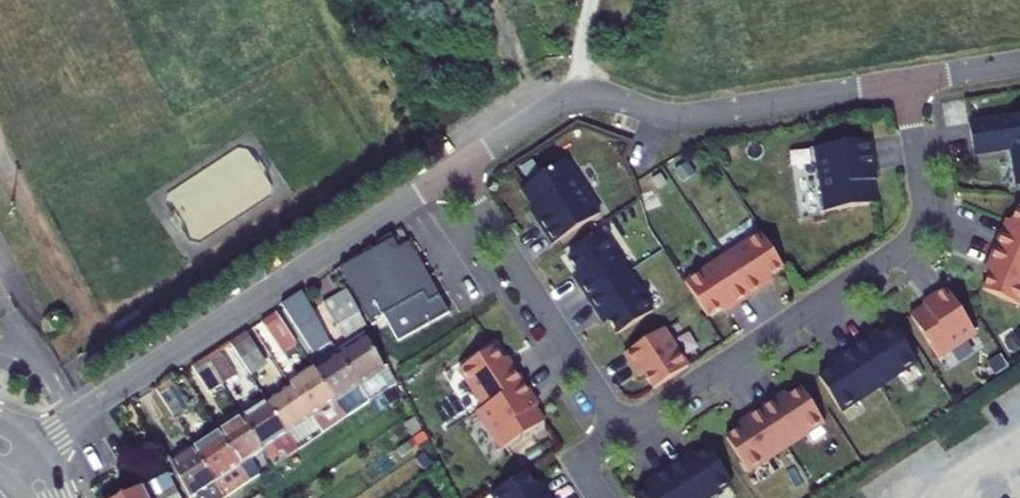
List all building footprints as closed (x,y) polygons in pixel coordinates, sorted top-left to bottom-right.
[(972,134),(977,166),(1014,160),(1019,196),(1019,126),(972,134)] [(818,159),(829,223),(880,214),(876,192),(873,176),(877,176),(873,150),(818,159)] [(543,235),(558,256),(604,226),(569,172),(526,200),(538,220),(547,232),(543,235)] [(996,255),(1019,264),(1019,215),(1018,215),(1012,230),(1007,242),(1002,240),(996,255)] [(1007,227),(1002,240),(1007,242),(1012,230),(1007,227)] [(764,243),(727,268),(753,308),(766,299),(763,294),(774,287),(787,278),(764,243)] [(608,247),(573,270),(582,283),(589,294),(585,297),(593,310),(633,284),(608,247)] [(397,248),(344,278),(373,332),(387,325),(402,352),(454,323),(413,252),(402,258),(397,248)] [(996,255),(990,270),(996,272),(991,284),(985,299),(1019,313),(1019,264),(996,255)] [(689,293),(712,328),(725,319),(736,312),(739,316),(753,308),(727,268),(689,293)] [(990,270),(986,282),(991,284),(996,272),(990,270)] [(633,284),(593,310),(602,324),(607,321),(614,332),(623,345),(658,322),(633,284)] [(774,287),(763,294),(766,299),(777,292),(774,287)] [(927,314),(912,324),(941,367),(978,342),(948,296),(935,304),(937,307),(927,314)] [(369,335),(352,302),(328,318),(349,349),(369,335)] [(736,312),(725,319),(728,324),(739,316),(736,312)] [(267,333),(285,361),(300,351),(282,324),(267,333)] [(318,326),(299,339),(315,364),(335,351),(318,326)] [(821,386),(844,421),(920,371),(897,336),(883,345),(872,352),(869,347),(842,365),(845,370),(835,377),(821,386)] [(668,339),(629,365),(638,378),(642,375),(650,386),(658,400),(693,377),(668,339)] [(233,353),(249,377),(264,367),(248,343),(233,353)] [(366,346),(343,361),(363,393),(373,409),(400,391),(391,374),(386,377),(366,346)] [(464,381),(489,419),(528,393),(519,379),(515,382),(507,371),(499,358),(464,381)] [(209,369),(226,395),(239,387),(222,361),(209,369)] [(363,393),(343,361),(318,377),(339,408),(363,393)] [(196,378),(213,403),(226,395),(209,369),(196,378)] [(339,408),(318,377),(295,393),(316,424),(327,440),(350,425),(339,408)] [(176,391),(162,401),(182,432),(196,423),(176,391)] [(316,424),(295,393),(271,409),(292,440),(316,424)] [(489,419),(482,423),(506,461),(550,433),(540,418),(533,408),(536,406),(528,393),(489,419)] [(729,446),(752,481),(828,431),(805,397),(791,405),(780,413),(777,408),(750,426),(753,430),(743,437),(729,446)] [(271,409),(247,425),(267,456),(273,465),(297,448),(292,440),(271,409)] [(247,425),(224,440),(245,471),(267,456),(247,425)] [(224,440),(199,456),(228,497),(240,497),(256,488),(245,471),(224,440)] [(199,456),(174,472),(191,497),(228,497),(199,456)] [(736,492),(713,457),(699,466),(688,473),(685,468),(659,486),(662,491),(651,497),(726,497),(736,492)] [(143,497),(179,497),(171,483),(143,497)] [(508,497),(541,497),(540,496),(531,483),(508,497)]
